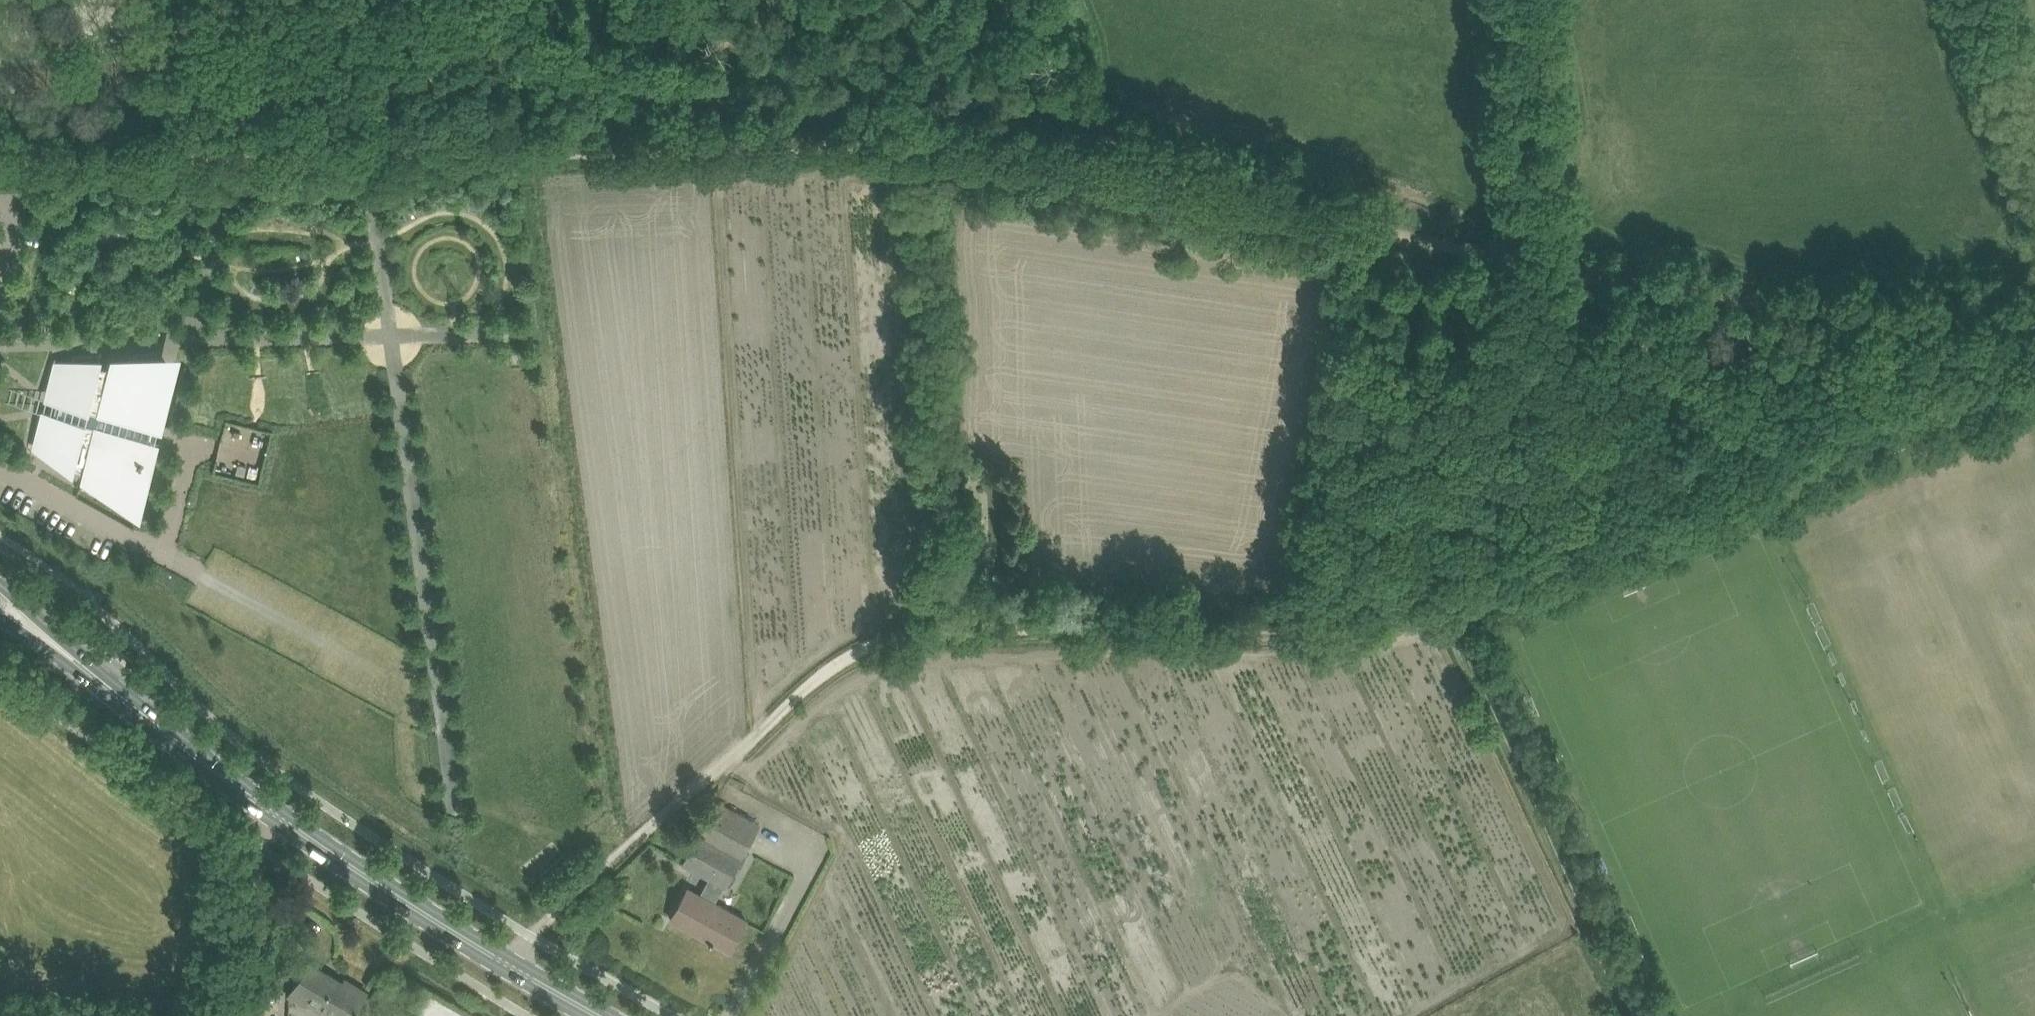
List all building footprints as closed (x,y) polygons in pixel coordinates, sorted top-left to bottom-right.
[(71,366),(50,451),(135,498),(169,364),(71,366)] [(758,826),(734,812),(716,803),(683,862),(710,877),(701,894),(688,887),(671,918),(710,940),(709,942),(712,943),(713,941),(729,950),(746,918),(715,901),(724,884),(725,885),(758,826)] [(299,978),(289,995),(307,1005),(311,999),(340,1015),(352,1015),(367,991),(351,982),(349,985),(309,961),(299,978)]
